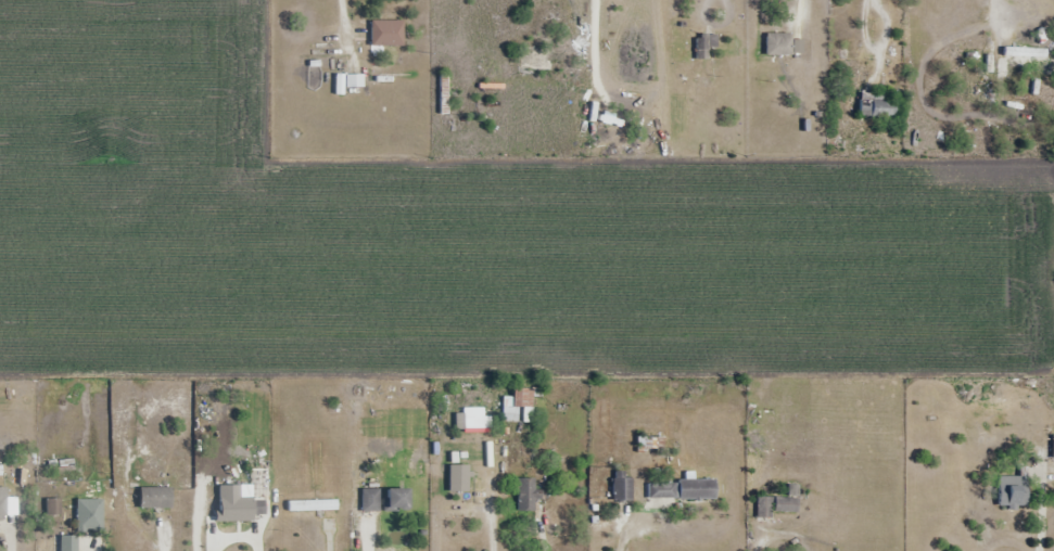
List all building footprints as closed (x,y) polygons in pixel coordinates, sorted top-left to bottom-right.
[(403,21),(371,21),(371,47),(403,47),(403,21)] [(792,55),(792,34),(766,34),(766,55),(792,55)] [(715,48),(715,35),(696,35),(696,59),(708,59),(708,48),(715,48)] [(860,117),(897,117),(897,92),(860,92),(860,117)] [(503,398),(503,422),(521,422),(532,422),(532,388),(514,388),(514,398),(503,398)] [(1027,477),(999,477),(999,508),(1027,508),(1027,477)] [(632,478),(613,478),(613,502),(632,502),(632,478)] [(535,479),(517,479),(517,513),(535,513),(535,479)] [(715,480),(679,480),(679,499),(715,499),(715,480)] [(649,499),(676,499),(676,483),(649,483),(649,499)] [(140,488),(140,508),(171,508),(171,488),(140,488)] [(362,512),(379,512),(379,490),(362,490),(362,512)] [(409,490),(385,490),(385,512),(409,512),(409,490)] [(265,517),(265,498),(219,498),(219,517),(265,517)] [(798,498),(757,498),(757,518),(772,518),(772,513),(798,513),(798,498)] [(103,500),(92,500),(92,508),(77,508),(77,531),(103,531),(103,500)] [(288,512),(337,512),(337,501),(288,501),(288,512)] [(77,536),(60,536),(60,550),(77,550),(77,536)]
